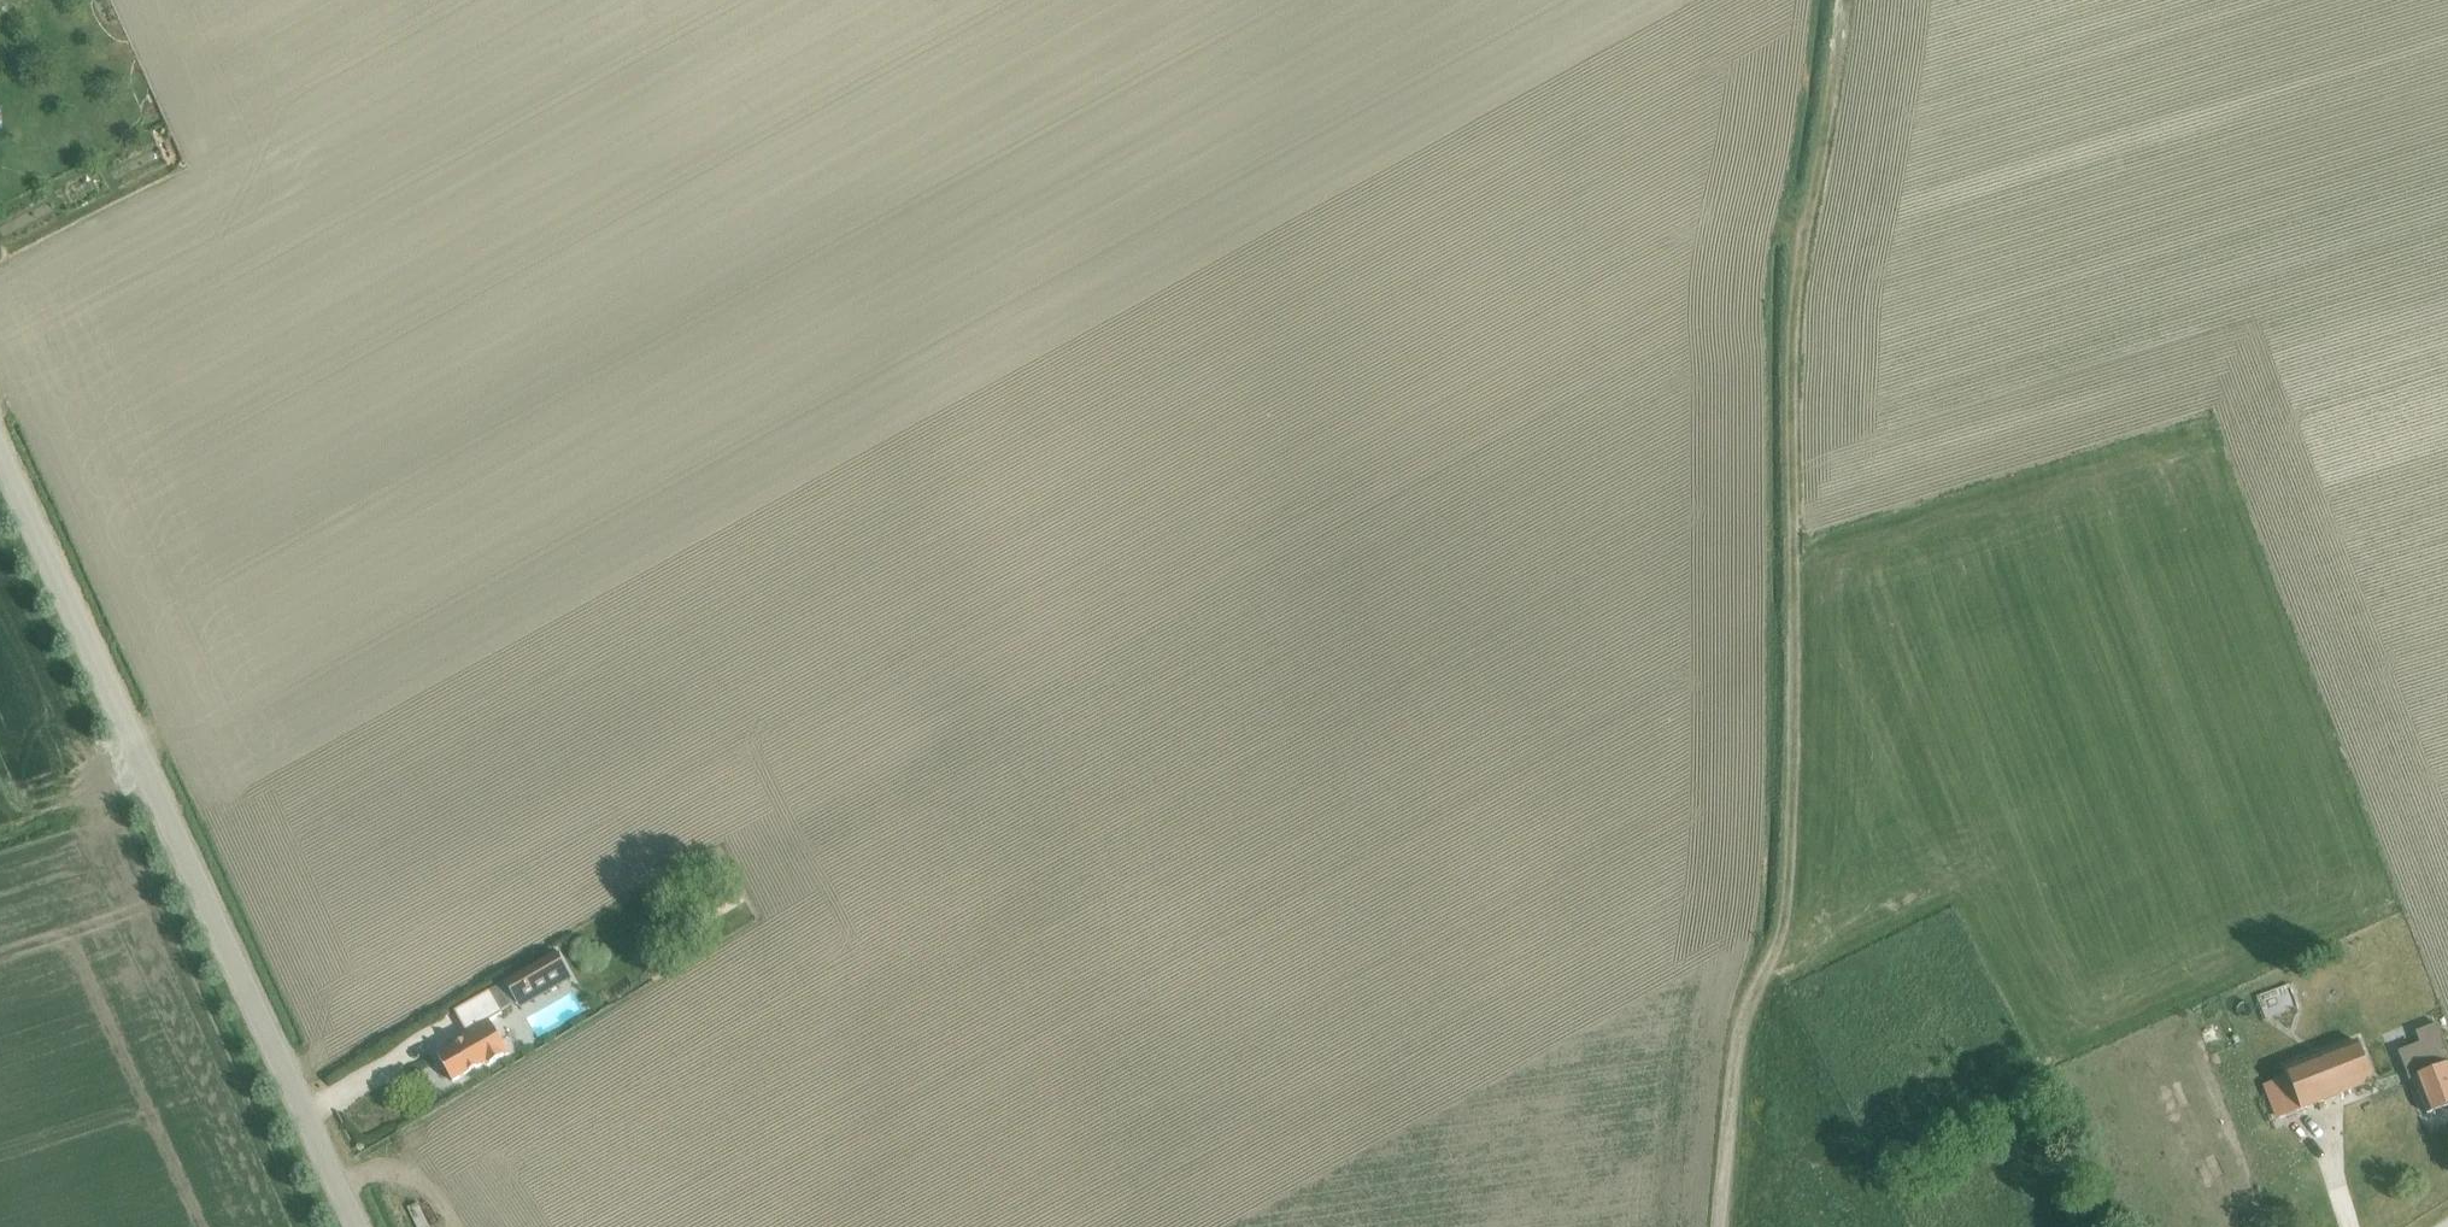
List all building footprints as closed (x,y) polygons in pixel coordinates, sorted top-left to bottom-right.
[(571,978),(556,952),(504,981),(515,1002),(519,1008),(571,978)] [(464,1039),(437,1055),(452,1081),(483,1063),(485,1066),(508,1053),(489,1020),(501,1013),(500,1011),(515,1002),(504,981),(453,1010),(465,1032),(461,1035),(464,1039)] [(2397,1051),(2408,1078),(2412,1077),(2426,1113),(2447,1104),(2447,1052),(2437,1023),(2414,1032),(2419,1043),(2397,1051)] [(2286,1076),(2265,1084),(2278,1118),(2372,1082),(2356,1041),(2284,1069),(2286,1076)] [(2236,1216),(2248,1211),(2242,1194),(2230,1199),(2236,1216)]
